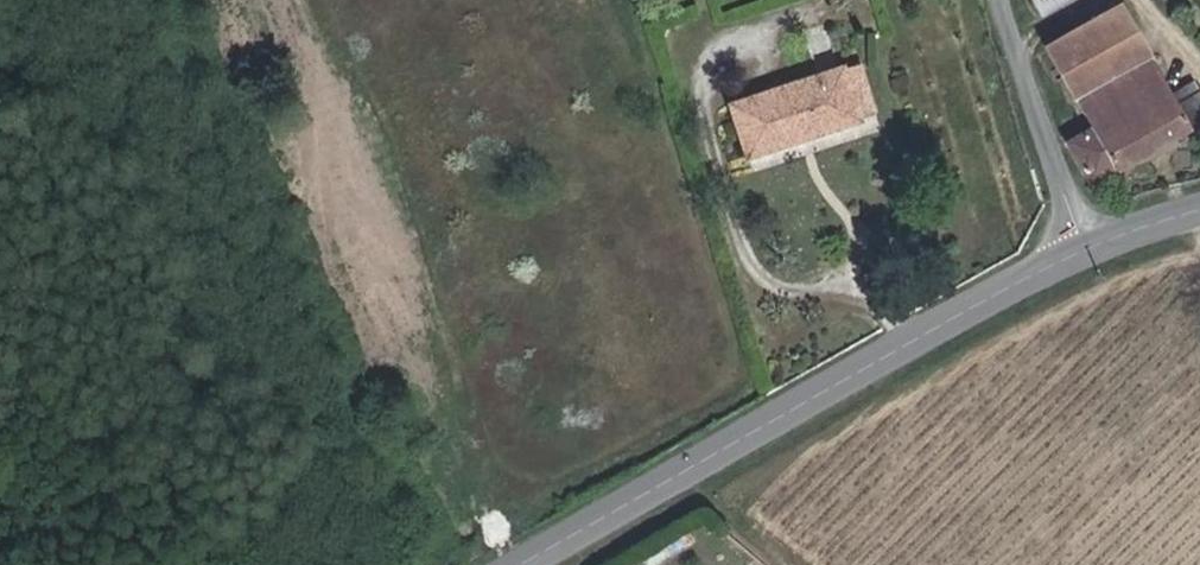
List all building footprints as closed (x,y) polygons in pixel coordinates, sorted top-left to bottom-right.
[(1016,8),(1039,0),(1014,0),(1016,8)] [(1028,60),(1046,93),(1121,52),(1102,19),(1028,60)] [(1056,112),(1131,73),(1121,52),(1046,93),(1056,112)] [(1131,73),(1056,112),(1076,149),(1050,163),(1067,194),(1186,130),(1197,124),(1185,105),(1169,114),(1163,108),(1153,111),(1131,73)] [(704,129),(720,180),(841,142),(824,90),(704,129)]
